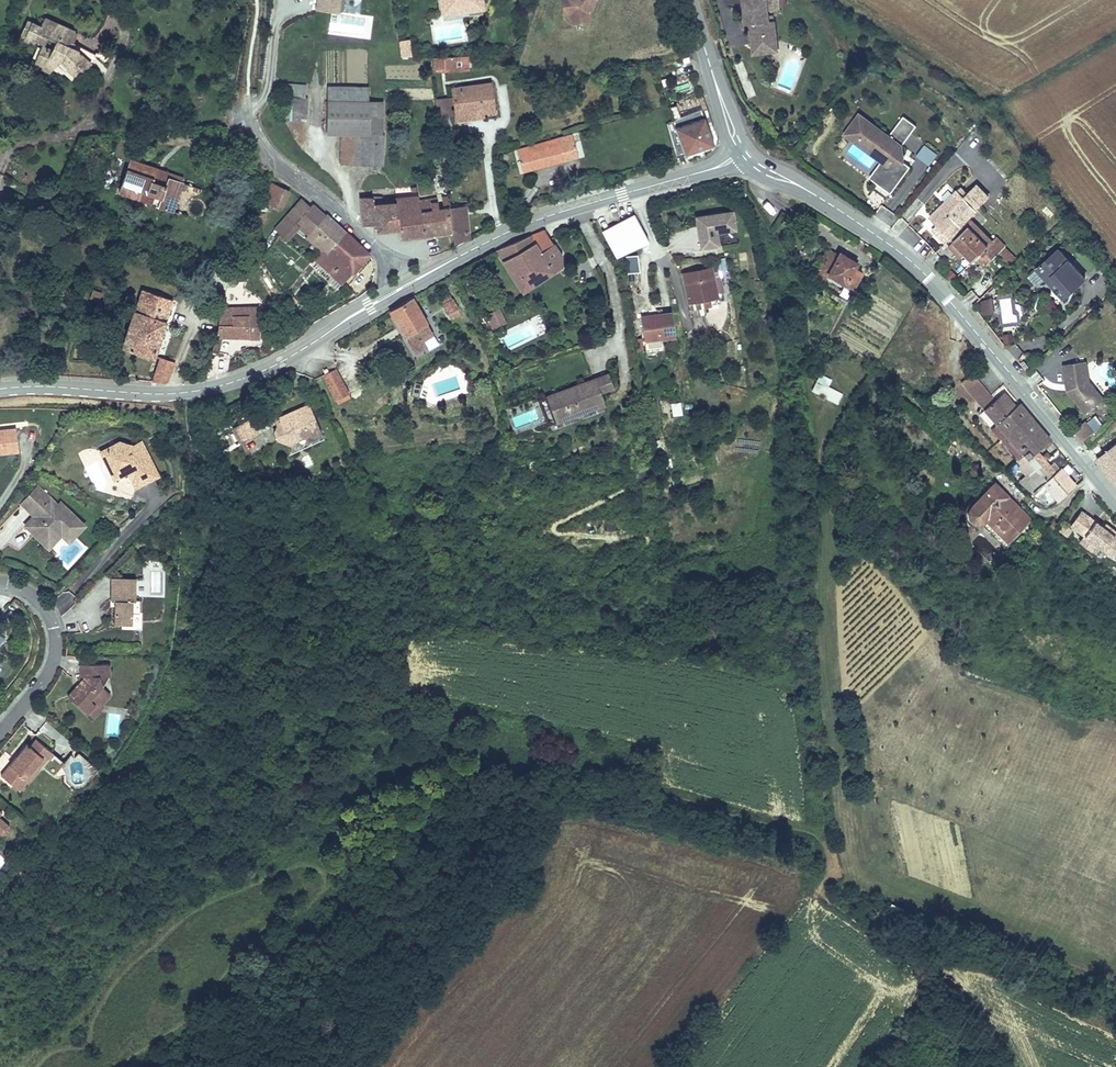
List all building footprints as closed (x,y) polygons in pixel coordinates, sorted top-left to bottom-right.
[(30,0),(25,0),(21,11),(25,12),(30,0)] [(317,4),(316,12),(338,15),(340,0),(335,0),(335,6),(317,4)] [(483,5),(482,0),(441,0),(441,3),(449,2),(450,7),(457,13),(468,11),(471,6),(483,5)] [(562,14),(571,13),(573,23),(588,21),(587,9),(581,5),(581,2),(583,0),(560,0),(562,14)] [(594,0),(583,0),(581,2),(581,5),(587,9),(594,0)] [(745,24),(746,24),(750,23),(751,29),(752,45),(774,43),(773,31),(777,31),(775,20),(774,20),(770,21),(770,15),(769,11),(768,0),(742,0),(745,24)] [(769,11),(781,10),(780,5),(780,0),(768,0),(769,11)] [(443,15),(457,13),(450,7),(449,2),(441,3),(443,15)] [(37,62),(54,69),(57,63),(65,71),(73,62),(81,69),(88,62),(78,52),(78,51),(73,49),(66,46),(68,42),(69,43),(74,32),(45,18),(41,26),(32,22),(26,35),(39,41),(44,44),(47,37),(56,41),(52,50),(44,47),(37,62)] [(37,45),(39,41),(26,35),(32,22),(29,21),(21,38),(24,40),(37,45)] [(777,31),(773,31),(774,43),(752,45),(753,54),(779,51),(777,31)] [(78,33),(74,32),(69,43),(68,42),(66,46),(73,49),(74,45),(73,44),(78,33)] [(411,56),(409,40),(399,41),(401,56),(411,56)] [(433,69),(469,69),(469,55),(434,54),(433,69)] [(52,72),(54,69),(37,62),(36,65),(52,72)] [(90,64),(88,62),(81,69),(84,71),(90,64)] [(305,97),(306,84),(279,82),(278,95),(284,96),(282,119),(307,121),(308,97),(305,97)] [(456,116),(483,112),(494,110),(491,83),(453,88),(454,97),(455,104),(456,116)] [(327,85),(327,99),(369,100),(369,86),(327,85)] [(450,104),(455,104),(454,97),(437,100),(439,116),(451,115),(450,104)] [(369,100),(327,99),(326,134),(341,134),(340,164),(384,165),(385,134),(383,134),(384,100),(369,100)] [(674,120),(667,123),(676,158),(714,144),(697,99),(670,108),(674,120)] [(483,117),(483,112),(456,116),(457,121),(483,117)] [(859,114),(855,120),(861,125),(865,119),(859,114)] [(898,124),(911,134),(916,126),(903,116),(898,124)] [(861,125),(855,120),(846,132),(861,142),(863,139),(888,157),(871,179),(891,193),(910,167),(901,159),(904,154),(899,151),(903,146),(902,145),(889,136),(865,119),(861,125)] [(898,124),(889,136),(902,145),(911,134),(898,124)] [(869,178),(871,179),(888,157),(863,139),(861,142),(846,132),(843,136),(880,163),(869,178)] [(522,170),(578,155),(572,134),(559,138),(559,137),(516,149),(522,170)] [(158,175),(160,170),(130,160),(120,188),(152,199),(151,203),(176,212),(186,183),(182,182),(166,176),(165,178),(158,175)] [(184,178),(160,170),(158,175),(165,178),(166,176),(182,182),(184,178)] [(289,191),(273,184),(265,202),(280,209),(289,191)] [(954,242),(964,253),(975,264),(981,258),(987,264),(1005,246),(997,237),(993,241),(970,217),(977,210),(977,209),(989,197),(977,185),(968,194),(960,187),(932,216),(939,223),(937,225),(951,240),(952,241),(964,229),(965,231),(954,242)] [(119,192),(151,203),(152,199),(120,188),(119,192)] [(418,195),(419,201),(431,199),(429,193),(418,195)] [(452,231),(449,208),(448,196),(442,198),(443,209),(439,209),(438,202),(431,203),(431,199),(419,201),(383,204),(374,205),(373,198),(361,197),(362,217),(363,225),(376,224),(378,232),(400,229),(401,238),(452,231)] [(328,253),(346,233),(326,215),(325,216),(312,204),(309,207),(301,199),(287,215),(299,226),(308,235),(307,235),(314,241),(314,240),(321,246),(322,248),(328,253)] [(449,208),(452,231),(454,242),(468,238),(468,229),(465,206),(449,208)] [(892,227),(897,218),(882,209),(877,218),(892,227)] [(603,228),(605,231),(621,223),(620,221),(636,213),(636,211),(603,228)] [(718,245),(716,232),(735,229),(733,212),(696,217),(700,248),(718,245)] [(621,223),(605,231),(618,256),(650,240),(636,213),(620,221),(621,223)] [(287,239),(299,226),(287,215),(274,229),(287,239)] [(929,218),(937,225),(939,223),(932,216),(929,218)] [(947,244),(951,240),(937,225),(932,230),(947,244)] [(559,269),(561,267),(561,255),(544,229),(529,235),(513,242),(496,250),(523,291),(559,269)] [(721,234),(722,244),(737,242),(736,232),(721,234)] [(322,248),(319,251),(312,260),(309,263),(337,289),(341,284),(342,285),(370,254),(346,233),(328,253),(322,248)] [(305,238),(319,251),(322,248),(321,246),(314,240),(314,241),(307,235),(305,238)] [(960,258),(964,253),(954,242),(950,247),(960,258)] [(1052,276),(1069,294),(1085,279),(1058,249),(1036,269),(1047,281),(1052,276)] [(844,284),(843,285),(850,289),(862,270),(854,266),(856,263),(839,253),(838,255),(831,251),(820,268),(827,273),(844,284)] [(640,271),(639,254),(626,255),(627,272),(640,271)] [(719,303),(712,267),(683,273),(690,309),(719,303)] [(825,276),(827,273),(820,268),(817,274),(824,278),(825,276)] [(842,286),(843,285),(844,284),(827,273),(825,276),(842,286)] [(1063,299),(1069,294),(1052,276),(1047,281),(1063,299)] [(134,312),(122,346),(153,356),(172,299),(143,289),(135,312),(134,312)] [(448,314),(458,309),(450,295),(441,300),(448,314)] [(428,345),(424,338),(433,333),(430,329),(411,297),(390,310),(415,352),(428,345)] [(984,314),(994,313),(992,300),(982,302),(984,314)] [(221,309),(218,333),(221,333),(258,336),(258,308),(221,309)] [(461,313),(458,309),(448,314),(451,319),(461,313)] [(499,310),(489,315),(495,327),(505,322),(499,310)] [(645,340),(661,338),(675,336),(672,312),(641,317),(645,340)] [(221,333),(218,333),(215,333),(211,351),(217,352),(221,333)] [(663,349),(661,338),(645,340),(646,352),(663,349)] [(1018,345),(1009,347),(1012,360),(1021,357),(1018,345)] [(175,362),(160,357),(152,381),(166,382),(175,362)] [(1105,399),(1090,380),(1087,361),(1062,365),(1067,391),(1085,414),(1105,399)] [(322,375),(335,401),(336,400),(349,394),(349,393),(337,368),(322,375)] [(969,391),(980,382),(972,372),(961,382),(969,391)] [(608,373),(569,388),(571,393),(597,383),(600,390),(613,385),(608,373)] [(818,381),(827,386),(831,380),(821,375),(818,381)] [(827,386),(818,381),(812,391),(837,404),(842,394),(827,386)] [(969,391),(984,409),(995,399),(980,382),(969,391)] [(555,420),(604,402),(600,390),(597,383),(571,393),(569,388),(546,396),(555,420)] [(1032,489),(1059,466),(1046,450),(1041,454),(1038,450),(1050,439),(1019,403),(1015,406),(1003,392),(995,399),(984,409),(996,423),(991,428),(1001,439),(1005,443),(1010,440),(1022,454),(1018,457),(1019,458),(1018,459),(1017,460),(1020,463),(1010,472),(1024,487),(1030,487),(1032,489)] [(351,397),(349,394),(336,400),(338,404),(351,397)] [(607,409),(604,402),(555,420),(546,396),(538,399),(552,430),(607,409)] [(681,403),(671,404),(672,417),(682,416),(681,403)] [(290,420),(282,416),(274,420),(277,426),(274,433),(276,439),(292,445),(294,440),(308,434),(313,436),(321,432),(309,405),(292,412),(293,414),(290,420)] [(240,443),(256,434),(252,425),(249,419),(240,424),(233,428),(240,443)] [(1093,432),(1085,422),(1074,430),(1083,441),(1093,432)] [(18,452),(16,428),(0,430),(0,454),(18,452)] [(107,468),(127,474),(135,489),(160,476),(142,440),(133,445),(119,441),(99,452),(107,468)] [(1005,443),(1018,459),(1019,458),(1018,457),(1022,454),(1010,440),(1005,443)] [(1097,459),(1115,483),(1115,444),(1097,459)] [(1059,466),(1032,489),(1044,502),(1053,494),(1057,499),(1074,484),(1059,466)] [(113,481),(127,474),(107,468),(113,481)] [(117,482),(124,496),(135,492),(128,477),(117,482)] [(993,521),(990,523),(1007,540),(1029,518),(994,483),(971,507),(969,509),(968,514),(969,516),(971,519),(973,521),(976,522),(980,522),(983,520),(985,518),(987,515),(993,521)] [(55,531),(61,537),(69,544),(86,525),(60,501),(58,503),(38,485),(19,505),(32,516),(25,524),(33,532),(31,534),(42,544),(55,531)] [(1070,524),(1076,529),(1087,515),(1081,510),(1070,524)] [(1115,557),(1115,539),(1114,537),(1115,534),(1115,532),(1109,526),(1106,530),(1102,527),(1087,515),(1076,529),(1084,535),(1095,544),(1115,559),(1115,557)] [(1059,523),(1051,517),(1045,524),(1053,531),(1059,523)] [(23,526),(31,534),(33,532),(25,524),(23,526)] [(48,550),(61,537),(55,531),(42,544),(48,550)] [(1084,535),(1079,542),(1090,550),(1095,544),(1084,535)] [(135,600),(136,579),(111,579),(111,599),(115,600),(114,623),(132,623),(132,612),(139,612),(139,600),(135,600)] [(11,609),(6,616),(10,619),(15,613),(11,609)] [(142,616),(134,616),(134,629),(141,630),(142,616)] [(78,688),(76,686),(68,696),(87,713),(94,704),(101,704),(110,694),(103,687),(103,676),(109,677),(109,664),(81,664),(81,676),(85,676),(80,682),(81,684),(78,688)] [(104,706),(101,704),(94,704),(87,713),(93,718),(104,706)] [(34,768),(37,770),(52,752),(36,739),(30,746),(27,743),(1,775),(13,786),(22,775),(26,778),(34,768)] [(46,769),(57,775),(64,762),(53,756),(46,769)] [(20,791),(37,770),(34,768),(26,778),(22,775),(13,786),(20,791)] [(2,834),(6,834),(10,830),(9,825),(0,817),(0,833),(2,834)]
